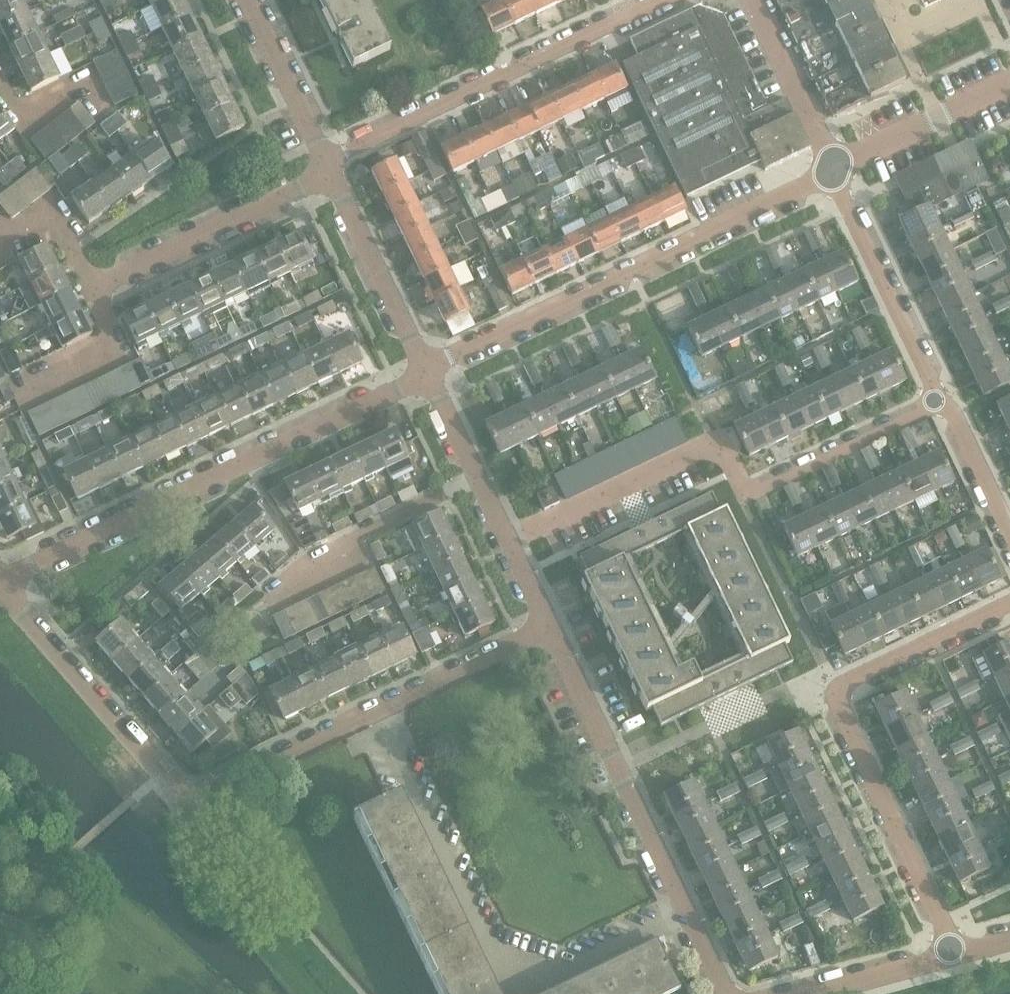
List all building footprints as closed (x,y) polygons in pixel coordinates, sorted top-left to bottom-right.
[(27,12),(21,0),(0,0),(0,25),(27,12)] [(102,4),(106,13),(119,7),(115,0),(110,0),(102,4)] [(152,7),(163,30),(191,16),(183,0),(167,0),(152,7)] [(326,12),(351,0),(320,0),(326,12)] [(326,12),(353,70),(391,52),(366,0),(351,0),(326,12)] [(503,1),(515,25),(536,15),(529,0),(506,0),(503,1)] [(536,15),(558,5),(556,0),(529,0),(536,15)] [(781,10),(801,0),(776,0),(781,10)] [(781,10),(789,28),(846,0),(801,0),(781,10)] [(789,28),(798,46),(870,11),(865,0),(846,0),(789,28)] [(515,25),(503,1),(481,12),(492,36),(515,25)] [(623,66),(674,171),(688,199),(761,163),(766,172),(811,150),(787,100),(768,108),(724,16),(713,13),(702,9),(702,8),(701,7),(630,41),(639,58),(623,66)] [(870,11),(798,46),(807,64),(879,29),(870,11)] [(0,25),(0,27),(10,48),(38,34),(27,12),(0,25)] [(191,16),(163,30),(174,52),(201,38),(191,16)] [(89,25),(94,35),(106,29),(102,19),(89,25)] [(106,29),(94,35),(98,44),(111,38),(106,29)] [(879,29),(807,64),(816,82),(887,47),(879,29)] [(118,39),(123,48),(136,42),(131,33),(118,39)] [(38,34),(10,48),(21,70),(49,56),(38,34)] [(201,38),(174,52),(184,74),(212,61),(201,38)] [(136,42),(123,48),(128,58),(140,52),(136,42)] [(887,47),(816,82),(824,100),(896,65),(887,47)] [(94,63),(100,74),(123,63),(118,52),(94,63)] [(49,56),(21,70),(32,93),(60,79),(49,56)] [(212,61),(184,74),(195,96),(223,83),(212,61)] [(123,63),(100,74),(105,85),(128,73),(123,63)] [(896,65),(824,100),(833,118),(905,83),(896,65)] [(616,66),(593,76),(605,100),(627,90),(616,66)] [(128,73),(105,85),(110,95),(133,84),(128,73)] [(593,76),(572,87),(584,111),(605,100),(593,76)] [(140,83),(145,93),(157,87),(153,77),(140,83)] [(223,83),(195,96),(206,119),(234,105),(223,83)] [(133,84),(110,95),(115,106),(139,95),(133,84)] [(157,87),(145,93),(149,102),(162,96),(157,87)] [(572,87),(550,97),(562,121),(584,111),(572,87)] [(550,97),(529,107),(540,132),(562,121),(550,97)] [(80,103),(70,111),(86,132),(95,124),(80,103)] [(234,105),(206,119),(217,142),(245,129),(234,105)] [(529,107),(507,118),(519,142),(540,132),(529,107)] [(15,130),(0,111),(0,142),(15,130)] [(70,111),(60,118),(76,139),(86,132),(70,111)] [(118,114),(110,121),(118,132),(127,125),(118,114)] [(60,118),(51,126),(67,146),(76,139),(60,118)] [(507,118),(485,128),(497,152),(519,142),(507,118)] [(118,132),(110,121),(101,127),(110,138),(118,132)] [(162,128),(166,138),(179,132),(174,122),(162,128)] [(643,122),(621,133),(621,134),(628,147),(649,136),(643,122)] [(51,126),(41,133),(57,154),(67,146),(51,126)] [(485,128),(464,139),(475,163),(497,152),(485,128)] [(179,132),(166,138),(171,147),(183,141),(179,132)] [(57,154),(41,133),(32,141),(47,161),(57,154)] [(425,162),(436,156),(425,134),(414,140),(425,162)] [(628,147),(621,134),(612,139),(618,151),(628,147)] [(475,163),(464,139),(441,149),(453,174),(475,163)] [(413,141),(400,147),(405,157),(418,151),(413,141)] [(156,142),(135,156),(152,182),(173,167),(156,142)] [(600,144),(577,155),(585,171),(586,170),(595,166),(594,163),(606,157),(600,144)] [(78,145),(70,151),(79,162),(87,156),(78,145)] [(640,148),(630,152),(636,165),(646,160),(640,148)] [(79,162),(70,151),(62,158),(70,169),(79,162)] [(636,165),(630,152),(621,157),(627,170),(636,165)] [(972,152),(955,161),(969,190),(987,181),(977,160),(976,161),(972,152)] [(135,156),(114,170),(131,196),(152,182),(135,156)] [(572,156),(558,163),(564,175),(578,169),(572,156)] [(425,163),(430,172),(442,166),(438,157),(425,163)] [(18,158),(10,164),(18,176),(27,169),(18,158)] [(372,172),(383,194),(407,183),(397,161),(372,172)] [(955,161),(937,169),(951,198),(969,190),(955,161)] [(18,176),(10,164),(1,171),(10,182),(18,176)] [(442,166),(430,172),(434,182),(447,176),(442,166)] [(595,166),(586,170),(592,183),(601,178),(595,166)] [(37,169),(27,177),(42,197),(52,189),(37,169)] [(937,169),(919,178),(933,207),(951,198),(937,169)] [(114,170),(93,184),(111,210),(131,196),(114,170)] [(585,171),(576,175),(582,188),(592,183),(586,170),(585,171)] [(544,171),(535,176),(541,188),(551,184),(544,171)] [(530,173),(511,182),(513,186),(518,197),(537,188),(530,173)] [(27,177),(17,185),(32,205),(42,197),(27,177)] [(466,178),(457,182),(464,197),(472,193),(473,192),(466,178)] [(904,195),(914,215),(929,208),(929,209),(933,207),(919,178),(902,186),(905,194),(904,195)] [(407,183),(383,194),(394,216),(418,204),(407,183)] [(111,210),(93,184),(72,198),(90,224),(111,210)] [(658,184),(648,189),(653,199),(664,223),(687,212),(675,188),(662,194),(658,184)] [(17,185),(7,192),(22,212),(32,205),(17,185)] [(453,188),(440,194),(445,204),(458,198),(453,188)] [(553,189),(544,194),(550,207),(559,202),(553,189)] [(977,190),(964,197),(970,210),(972,214),(986,207),(977,190)] [(7,192),(0,198),(0,204),(12,220),(22,212),(7,192)] [(501,192),(492,197),(498,209),(507,205),(501,192)] [(550,207),(544,194),(534,199),(540,211),(550,207)] [(498,209),(492,197),(482,201),(488,214),(498,209)] [(653,199),(631,209),(643,233),(664,223),(653,199)] [(418,204),(394,216),(404,238),(428,226),(418,204)] [(900,221),(911,244),(939,230),(929,209),(929,208),(914,215),(900,221)] [(998,213),(1004,226),(1009,223),(1009,211),(1009,208),(998,213)] [(631,209),(609,220),(621,244),(643,233),(631,209)] [(510,210),(501,215),(507,228),(516,223),(510,210)] [(970,210),(961,215),(964,223),(974,218),(972,214),(970,210)] [(507,228),(501,215),(491,220),(497,232),(507,228)] [(961,215),(951,220),(955,228),(964,223),(961,215)] [(609,220),(588,230),(599,254),(621,244),(609,220)] [(457,228),(461,237),(474,231),(469,222),(457,228)] [(428,226),(404,238),(414,259),(439,248),(428,226)] [(804,233),(809,243),(817,239),(812,229),(804,233)] [(588,230),(566,240),(578,264),(599,254),(588,230)] [(939,230),(911,244),(921,266),(950,252),(939,230)] [(474,231),(461,237),(466,247),(478,240),(474,231)] [(299,234),(277,244),(291,273),(313,262),(312,260),(317,258),(312,247),(307,249),(299,234)] [(817,239),(809,243),(814,253),(822,249),(817,239)] [(566,240),(545,251),(556,275),(578,264),(566,240)] [(277,244),(255,255),(269,283),(291,273),(277,244)] [(20,262),(31,284),(59,270),(48,247),(20,262)] [(439,248),(414,259),(425,281),(449,269),(439,248)] [(766,252),(770,262),(778,258),(774,248),(766,252)] [(545,251),(523,261),(535,285),(556,275),(545,251)] [(950,252),(921,266),(932,287),(961,274),(950,252)] [(844,254),(824,264),(838,293),(858,283),(844,254)] [(991,254),(982,259),(985,267),(995,262),(991,254)] [(255,255),(233,265),(247,294),(249,298),(271,288),(269,283),(255,255)] [(778,258),(770,262),(775,271),(783,268),(778,258)] [(982,259),(972,263),(976,271),(985,267),(982,259)] [(523,261),(501,272),(512,296),(535,285),(523,261)] [(824,264),(805,273),(818,302),(838,293),(824,264)] [(233,265),(211,276),(225,304),(227,308),(235,305),(233,301),(247,294),(233,265)] [(477,271),(482,280),(495,274),(490,265),(477,271)] [(727,270),(732,280),(740,276),(735,266),(727,270)] [(449,269),(425,281),(435,302),(459,291),(449,269)] [(59,270),(31,284),(42,305),(70,291),(59,270)] [(805,273),(785,282),(799,311),(818,302),(805,273)] [(495,274),(482,280),(487,290),(499,284),(495,274)] [(961,274),(932,287),(942,309),(971,295),(961,274)] [(211,276),(190,286),(203,315),(205,319),(227,308),(225,304),(211,276)] [(740,276),(732,280),(736,290),(744,286),(740,276)] [(785,282),(766,292),(780,321),(799,311),(785,282)] [(499,285),(488,290),(499,312),(510,307),(499,285)] [(688,289),(693,299),(701,295),(696,285),(688,289)] [(190,286),(168,296),(182,325),(184,329),(191,325),(190,321),(203,315),(190,286)] [(42,305),(42,306),(38,307),(42,315),(46,313),(52,327),(81,313),(70,291),(42,305)] [(459,291),(435,302),(446,325),(470,313),(459,291)] [(766,292),(747,301),(761,330),(780,321),(766,292)] [(319,293),(304,300),(304,301),(307,308),(322,301),(319,293)] [(154,303),(146,307),(160,336),(159,336),(161,340),(162,340),(170,336),(168,332),(182,325),(168,296),(167,297),(164,294),(154,299),(154,303)] [(701,295),(693,299),(698,308),(706,305),(701,295)] [(971,295),(942,309),(953,331),(982,317),(971,295)] [(747,301),(727,310),(741,339),(761,330),(747,301)] [(1003,302),(993,307),(997,315),(1006,310),(1003,302)] [(333,303),(318,310),(321,317),(336,310),(333,303)] [(297,304),(282,311),(286,318),(300,311),(297,304)] [(146,307),(123,318),(137,345),(139,350),(140,350),(148,346),(146,342),(159,336),(160,336),(146,307)] [(727,310),(708,320),(722,348),(741,339),(727,310)] [(81,313),(52,327),(49,329),(53,337),(56,335),(63,349),(92,335),(81,313)] [(311,313),(296,321),(299,328),(314,321),(311,313)] [(275,314),(261,321),(260,321),(264,329),(279,322),(275,314)] [(982,317),(953,331),(963,353),(992,339),(982,317)] [(722,348),(708,320),(688,329),(702,358),(722,348)] [(289,324),(273,331),(277,338),(292,331),(289,324)] [(253,325),(239,332),(238,332),(242,339),(257,332),(253,325)] [(602,330),(607,340),(615,336),(610,326),(602,330)] [(852,332),(857,342),(865,338),(860,328),(852,332)] [(267,334),(252,342),(255,349),(270,342),(267,334)] [(232,335),(217,342),(220,350),(235,343),(232,335)] [(333,338),(325,342),(340,375),(363,364),(355,348),(360,346),(355,335),(350,337),(349,335),(335,342),(333,338)] [(615,336),(607,340),(612,349),(619,346),(615,336)] [(801,337),(792,342),(797,349),(805,344),(801,337)] [(865,338),(857,342),(861,352),(869,348),(865,338)] [(992,339),(963,353),(974,375),(1003,361),(992,339)] [(316,346),(318,350),(305,356),(318,385),(340,375),(325,342),(316,346)] [(245,345),(230,352),(234,359),(248,352),(245,345)] [(563,349),(568,358),(576,355),(571,345),(563,349)] [(210,346),(195,353),(198,360),(213,353),(210,346)] [(813,351),(818,360),(826,357),(821,347),(813,351)] [(0,353),(10,375),(21,370),(10,348),(0,353)] [(642,351),(622,361),(636,390),(656,380),(642,351)] [(891,353),(871,363),(885,392),(905,382),(891,353)] [(223,355),(208,362),(212,370),(227,363),(223,355)] [(576,355),(568,358),(573,368),(581,364),(576,355)] [(809,355),(800,359),(805,368),(813,364),(809,355)] [(188,356),(173,363),(177,371),(191,363),(188,356)] [(305,356),(283,367),(297,396),(318,385),(305,356)] [(826,357),(818,360),(823,370),(831,366),(826,357)] [(141,360),(130,365),(141,388),(152,382),(149,375),(141,360)] [(622,361),(603,370),(617,399),(636,390),(622,361)] [(974,375),(985,397),(1009,385),(1009,376),(1003,361),(974,375)] [(173,363),(166,367),(170,374),(177,371),(173,363)] [(273,371),(261,377),(275,406),(297,396),(283,367),(281,363),(272,367),(273,371)] [(533,363),(525,367),(529,377),(538,373),(533,363)] [(741,363),(731,367),(737,380),(747,375),(741,363)] [(871,363),(852,372),(866,401),(885,392),(871,363)] [(130,365),(119,370),(130,393),(141,388),(130,365)] [(775,369),(779,379),(787,375),(783,365),(775,369)] [(201,366),(187,373),(190,380),(205,373),(201,366)] [(149,375),(152,382),(170,374),(166,367),(149,375)] [(119,370),(108,376),(118,399),(130,393),(119,370)] [(603,370),(583,379),(597,408),(617,399),(603,370)] [(852,372),(833,381),(847,410),(866,401),(852,372)] [(259,373),(237,384),(239,388),(253,416),(275,406),(261,377),(259,373)] [(538,373),(529,377),(534,387),(542,383),(538,373)] [(787,375),(779,379),(784,389),(792,385),(787,375)] [(108,376),(96,381),(107,404),(118,399),(108,376)] [(180,376),(165,383),(168,391),(183,383),(180,376)] [(583,379),(564,389),(578,417),(597,408),(583,379)] [(96,381),(85,387),(96,409),(107,404),(96,381)] [(833,381),(813,390),(827,419),(847,410),(833,381)] [(486,386),(491,396),(499,392),(494,382),(486,386)] [(736,387),(741,397),(749,394),(744,384),(736,387)] [(8,404),(16,400),(9,386),(1,389),(8,404)] [(85,387),(74,392),(85,415),(96,409),(85,387)] [(158,387),(143,394),(146,401),(161,394),(158,387)] [(239,388),(217,398),(231,427),(253,416),(239,388)] [(564,389),(545,398),(559,427),(578,417),(564,389)] [(813,390),(794,400),(808,429),(827,419),(813,390)] [(74,392),(63,397),(74,420),(85,415),(74,392)] [(499,392),(491,396),(496,406),(504,402),(499,392)] [(215,394),(193,404),(194,405),(209,437),(231,427),(217,398),(215,394)] [(749,394),(741,397),(745,407),(753,403),(749,394)] [(63,397),(52,403),(63,425),(74,420),(63,397)] [(136,397),(121,404),(125,412),(139,404),(136,397)] [(545,398),(525,407),(539,436),(559,427),(545,398)] [(794,400),(775,409),(789,438),(808,429),(794,400)] [(1007,426),(1009,425),(1009,400),(998,406),(1007,426)] [(52,403),(40,408),(51,431),(63,425),(52,403)] [(185,409),(187,413),(174,419),(188,448),(209,437),(194,405),(185,409)] [(525,407),(506,416),(520,445),(539,436),(525,407)] [(51,431),(40,408),(29,414),(40,436),(51,431)] [(114,408),(99,415),(103,422),(118,415),(114,408)] [(775,409),(755,418),(769,447),(789,438),(775,409)] [(163,420),(165,423),(152,430),(166,458),(188,448),(174,419),(172,415),(163,420)] [(520,445),(506,416),(486,426),(500,455),(520,445)] [(37,444),(23,417),(16,420),(29,448),(37,444)] [(92,418),(78,425),(81,433),(96,425),(92,418)] [(769,447),(755,418),(735,428),(749,457),(769,447)] [(675,420),(662,426),(674,449),(686,443),(675,420)] [(662,426),(651,432),(662,455),(674,449),(662,426)] [(71,429),(56,436),(59,443),(74,436),(71,429)] [(900,433),(905,443),(913,439),(908,429),(900,433)] [(152,430),(130,440),(144,469),(166,458),(152,430)] [(372,441),(386,470),(391,479),(413,468),(407,457),(412,455),(407,444),(402,446),(395,431),(372,441)] [(651,432),(639,437),(650,461),(662,455),(651,432)] [(639,437),(627,443),(638,466),(650,461),(639,437)] [(913,439),(905,443),(910,452),(918,449),(913,439)] [(130,440),(108,451),(122,479),(144,469),(130,440)] [(372,441),(351,452),(365,481),(386,470),(372,441)] [(627,443),(615,448),(627,472),(638,466),(627,443)] [(615,448),(604,454),(615,477),(627,472),(615,448)] [(862,451),(866,461),(874,457),(870,448),(862,451)] [(5,460),(8,458),(4,450),(1,452),(0,450),(0,462),(5,460)] [(33,455),(40,470),(47,466),(40,451),(33,455)] [(108,451),(86,461),(101,490),(122,479),(108,451)] [(351,487),(365,481),(351,452),(329,462),(344,495),(353,491),(351,487)] [(604,454),(592,460),(603,483),(615,477),(604,454)] [(940,454),(920,464),(934,492),(954,483),(940,454)] [(874,457),(866,461),(871,471),(879,467),(874,457)] [(0,462),(0,489),(15,482),(23,478),(18,469),(11,473),(5,460),(0,462)] [(592,460),(580,465),(592,489),(603,483),(592,460)] [(101,490),(86,461),(64,472),(78,501),(101,490)] [(329,462),(307,473),(323,505),(344,495),(329,462)] [(920,464),(900,473),(914,502),(934,492),(920,464)] [(580,465),(569,471),(580,494),(592,489),(580,465)] [(823,470),(828,480),(836,476),(831,466),(823,470)] [(580,494),(569,471),(556,477),(568,500),(580,494)] [(43,476),(50,491),(58,488),(50,473),(43,476)] [(307,473),(285,484),(292,499),(287,502),(293,512),(297,510),(299,512),(313,505),(314,509),(323,505),(307,473)] [(900,473),(881,482),(895,511),(914,502),(900,473)] [(836,476),(828,480),(832,490),(840,486),(836,476)] [(0,489),(0,516),(26,504),(15,482),(0,489)] [(881,482),(862,491),(876,520),(895,511),(881,482)] [(784,489),(789,499),(797,495),(792,485),(784,489)] [(413,488),(398,495),(402,503),(417,496),(413,488)] [(553,488),(537,496),(545,511),(560,504),(553,488)] [(66,506),(59,491),(52,495),(59,510),(66,506)] [(862,491),(843,501),(856,529),(876,520),(862,491)] [(647,712),(652,709),(661,728),(718,700),(718,701),(737,692),(737,691),(793,664),(784,646),(790,643),(781,625),(779,617),(778,618),(769,599),(767,592),(765,592),(756,573),(754,566),(753,566),(744,547),(742,540),(740,540),(731,520),(729,512),(727,513),(726,511),(721,513),(712,495),(656,522),(655,521),(636,530),(636,532),(580,559),(589,577),(583,580),(584,581),(581,582),(587,595),(590,593),(596,607),(594,608),(600,620),(602,619),(609,633),(606,634),(612,646),(615,645),(621,659),(619,660),(625,672),(627,671),(634,685),(631,686),(637,698),(640,697),(647,712)] [(797,495),(789,499),(794,508),(802,504),(797,495)] [(391,498),(377,505),(380,513),(395,506),(391,498)] [(843,501),(823,510),(837,539),(856,529),(843,501)] [(0,516),(0,524),(7,540),(36,526),(26,504),(0,516)] [(254,507),(235,523),(256,547),(275,531),(254,507)] [(370,509),(355,516),(359,524),(373,517),(370,509)] [(823,510),(804,519),(818,548),(837,539),(823,510)] [(441,513),(405,531),(416,553),(423,550),(452,536),(441,513)] [(971,519),(963,523),(969,534),(984,527),(978,515),(971,519)] [(306,518),(290,526),(305,550),(329,538),(325,530),(315,535),(306,518)] [(348,519),(333,526),(337,534),(352,527),(348,519)] [(818,548),(804,519),(784,529),(798,558),(818,548)] [(235,523),(217,539),(237,563),(256,547),(235,523)] [(947,531),(952,540),(960,536),(955,527),(947,531)] [(945,533),(934,538),(937,546),(949,540),(945,533)] [(452,536),(423,550),(434,571),(463,558),(452,536)] [(960,536),(952,540),(957,550),(965,546),(960,536)] [(217,539),(198,554),(219,579),(237,563),(217,539)] [(379,543),(371,547),(378,562),(386,558),(379,543)] [(909,549),(913,559),(921,555),(917,545),(909,549)] [(987,551),(967,561),(980,590),(1000,580),(987,551)] [(198,554),(180,570),(201,594),(219,579),(198,554)] [(284,554),(271,565),(277,571),(289,561),(284,554)] [(921,555),(913,559),(918,569),(926,565),(921,555)] [(434,572),(430,573),(434,581),(437,579),(444,593),(473,579),(463,558),(434,571),(434,572)] [(967,561),(947,570),(961,599),(980,590),(967,561)] [(870,568),(875,578),(883,574),(878,564),(870,568)] [(389,565),(381,569),(389,584),(397,580),(389,565)] [(374,568),(363,574),(374,597),(385,591),(374,568)] [(201,594),(180,570),(161,586),(181,610),(179,612),(187,622),(198,612),(191,603),(201,594)] [(265,570),(253,581),(258,587),(271,577),(265,570)] [(947,570),(928,580),(942,609),(961,599),(947,570)] [(363,574),(352,579),(363,602),(374,597),(363,574)] [(883,574),(875,578),(879,587),(887,584),(883,574)] [(352,579),(341,585),(352,607),(363,602),(352,579)] [(444,594),(441,595),(444,603),(448,601),(455,615),(484,601),(473,579),(444,593),(444,594)] [(928,580),(909,589),(923,618),(942,609),(928,580)] [(142,583),(124,598),(132,607),(150,592),(142,583)] [(839,583),(831,587),(836,596),(844,593),(839,583)] [(341,585),(330,590),(341,613),(352,607),(341,585)] [(247,586),(234,596),(240,603),(252,592),(247,586)] [(400,587),(392,591),(399,606),(407,602),(400,587)] [(909,589),(889,598),(903,627),(923,618),(909,589)] [(330,590),(318,596),(329,618),(341,613),(330,590)] [(844,593),(836,596),(841,606),(845,604),(849,602),(844,593)] [(318,596),(307,601),(318,624),(329,618),(318,596)] [(388,597),(373,604),(377,612),(391,605),(388,597)] [(889,598),(870,608),(884,637),(903,627),(889,598)] [(170,612),(159,600),(152,605),(163,618),(170,612)] [(228,601),(216,612),(222,619),(234,608),(228,601)] [(307,601),(296,606),(307,629),(318,624),(307,601)] [(484,601),(455,615),(465,637),(494,624),(484,601)] [(841,606),(827,613),(833,626),(831,627),(834,633),(839,643),(845,656),(865,646),(851,617),(845,604),(841,606)] [(296,606),(285,612),(296,634),(307,629),(296,606)] [(365,608),(350,615),(354,623),(369,616),(365,608)] [(870,608),(851,617),(865,646),(884,637),(870,608)] [(410,609),(403,613),(410,628),(418,624),(410,609)] [(296,634),(285,612),(274,617),(285,640),(296,634)] [(672,619),(681,626),(686,619),(677,613),(672,619)] [(186,630),(175,618),(168,624),(179,636),(186,630)] [(205,618),(192,629),(200,637),(212,627),(205,618)] [(343,619),(329,626),(332,634),(347,627),(343,619)] [(121,622),(97,643),(113,662),(137,641),(140,638),(133,631),(131,633),(121,622)] [(402,628),(380,638),(394,667),(416,657),(402,628)] [(426,628),(413,634),(422,654),(436,647),(426,628)] [(322,629),(307,636),(311,644),(326,637),(322,629)] [(834,633),(819,640),(825,650),(839,643),(834,633)] [(202,649),(191,636),(184,642),(195,654),(202,649)] [(380,638),(358,649),(372,678),(394,667),(380,638)] [(300,640),(285,647),(289,655),(304,648),(300,640)] [(137,641),(113,662),(129,680),(153,659),(156,656),(149,649),(146,652),(137,641)] [(984,656),(995,678),(1009,671),(1009,643),(984,656)] [(356,645),(334,656),(336,660),(337,659),(351,688),(372,678),(358,649),(356,645)] [(278,650),(263,657),(267,665),(282,658),(278,650)] [(218,667),(207,654),(200,660),(211,673),(218,667)] [(153,659),(129,680),(145,698),(169,677),(172,675),(165,667),(162,670),(153,659)] [(336,660),(315,670),(329,699),(351,688),(337,659),(336,660)] [(304,670),(306,674),(293,680),(307,709),(329,699),(315,670),(313,666),(304,670)] [(228,678),(234,685),(246,674),(240,668),(228,678)] [(995,678),(1005,700),(1009,698),(1009,671),(995,678)] [(246,674),(234,685),(231,687),(247,706),(259,695),(252,681),(246,674)] [(169,677),(145,698),(161,717),(185,696),(188,693),(182,686),(179,689),(169,677)] [(283,681),(285,684),(271,691),(271,692),(280,711),(285,720),(307,709),(293,680),(292,681),(291,677),(283,681)] [(976,682),(967,687),(970,695),(980,690),(976,682)] [(967,687),(957,691),(961,699),(970,695),(967,687)] [(271,692),(266,695),(275,714),(280,711),(271,692)] [(876,708),(887,730),(916,716),(905,694),(876,708)] [(950,695),(940,700),(944,708),(953,703),(950,695)] [(185,696),(161,717),(176,735),(206,709),(199,701),(194,706),(185,696)] [(940,700),(930,705),(934,713),(944,708),(940,700)] [(208,707),(206,709),(176,735),(193,754),(208,740),(214,748),(231,733),(208,707)] [(999,718),(1003,728),(1009,724),(1009,712),(999,718)] [(916,716),(887,730),(897,752),(926,738),(916,716)] [(997,726),(987,730),(991,738),(1001,734),(997,726)] [(987,730),(978,735),(981,743),(991,738),(987,730)] [(769,746),(780,769),(809,755),(798,732),(769,746)] [(926,738),(897,752),(908,774),(936,760),(926,738)] [(971,739),(961,744),(965,752),(974,747),(971,739)] [(961,744),(951,748),(955,756),(965,752),(961,744)] [(809,755),(780,769),(790,790),(819,777),(809,755)] [(936,760),(908,774),(918,796),(947,782),(936,760)] [(763,771),(754,776),(757,784),(767,779),(763,771)] [(999,779),(1002,787),(1009,783),(1009,777),(1008,774),(999,779)] [(757,784),(754,776),(744,781),(748,789),(757,784)] [(819,777),(790,790),(801,812),(830,798),(819,777)] [(947,782),(918,796),(928,817),(957,804),(947,782)] [(991,782),(982,787),(985,795),(995,791),(991,782)] [(665,797),(675,819),(704,805),(693,783),(665,797)] [(737,784),(727,789),(731,797),(740,792),(737,784)] [(982,787),(972,792),(976,800),(985,795),(982,787)] [(731,797),(727,789),(717,794),(721,802),(731,797)] [(373,810),(353,820),(354,821),(355,821),(438,993),(496,993),(401,797),(373,810)] [(830,798),(801,812),(811,834),(840,820),(830,798)] [(957,804),(928,817),(939,839),(968,826),(957,804)] [(704,805),(675,819),(686,841),(715,827),(704,805)] [(784,815),(774,820),(778,828),(788,823),(784,815)] [(778,828),(774,820),(765,824),(768,832),(778,828)] [(840,820),(811,834),(822,856),(851,842),(840,820)] [(968,826),(939,839),(949,861),(978,847),(968,826)] [(715,827),(686,841),(696,862),(725,848),(715,827)] [(758,828),(748,833),(752,841),(761,836),(758,828)] [(1002,831),(993,835),(997,843),(1006,839),(1002,831)] [(752,841),(748,833),(738,837),(742,845),(752,841)] [(851,842),(822,856),(832,877),(861,864),(851,842)] [(978,847),(949,861),(960,883),(989,870),(978,847)] [(725,848),(696,862),(707,884),(736,870),(725,848)] [(805,859),(795,863),(799,871),(809,867),(805,859)] [(799,871),(795,863),(785,868),(789,876),(799,871)] [(861,864),(832,877),(843,899),(872,886),(861,864)] [(736,870),(707,884),(718,906),(746,892),(736,870)] [(779,872),(769,876),(773,884),(782,880),(779,872)] [(773,884),(769,876),(759,881),(763,889),(773,884)] [(872,886),(843,899),(854,922),(882,908),(872,886)] [(746,892),(718,906),(728,928),(757,914),(746,892)] [(826,903),(816,907),(820,915),(830,911),(826,903)] [(820,915),(816,907),(806,912),(810,920),(820,915)] [(757,914),(728,928),(739,950),(767,936),(757,914)] [(800,915),(790,920),(794,928),(804,923),(800,915)] [(794,928),(790,920),(780,925),(784,933),(794,928)] [(767,936),(739,950),(749,972),(778,958),(767,936)] [(678,991),(679,991),(680,991),(657,942),(550,993),(671,993),(678,991)]
